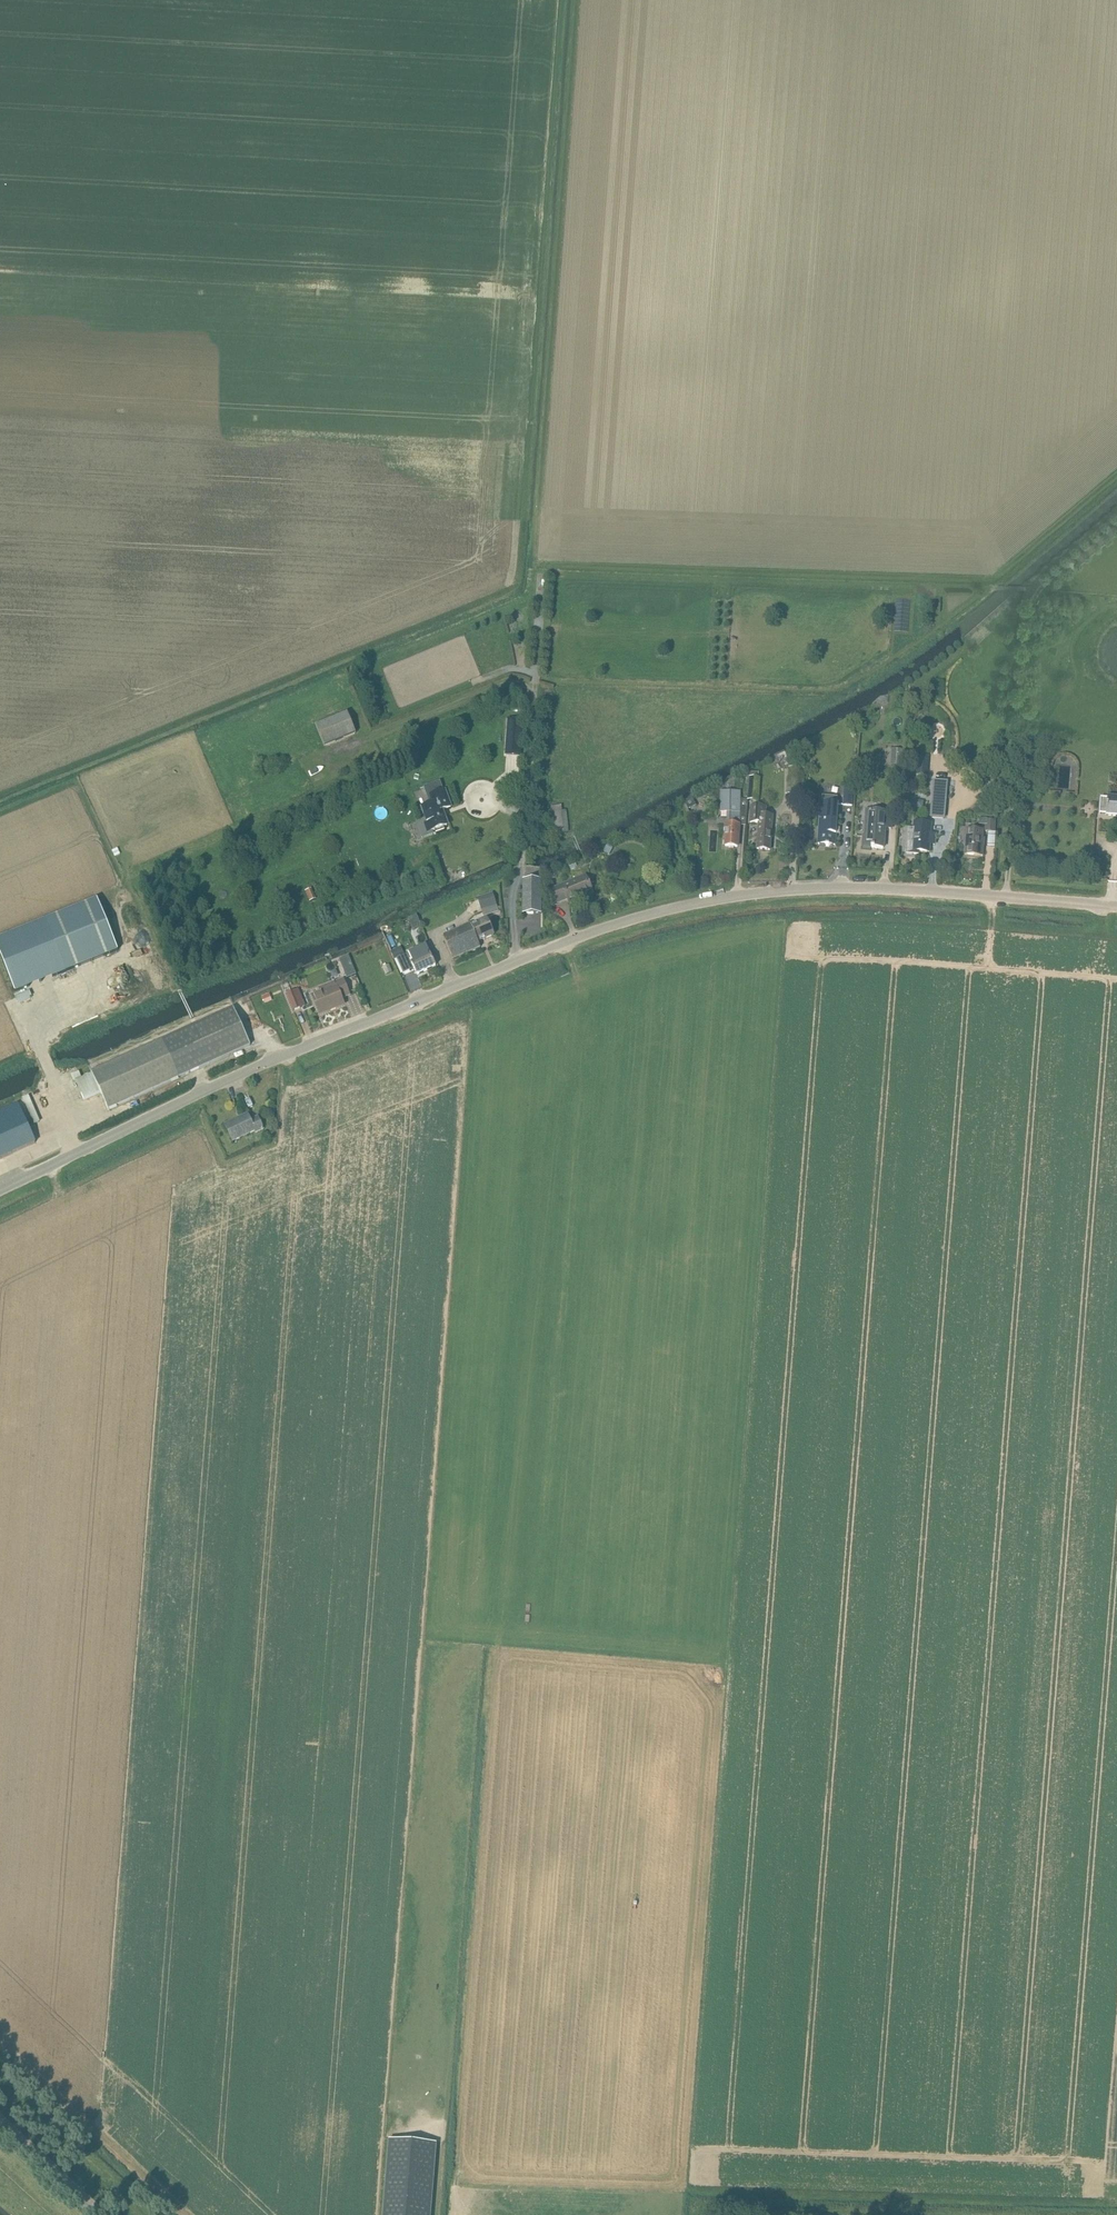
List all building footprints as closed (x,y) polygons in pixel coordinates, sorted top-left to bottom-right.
[(316,726),(324,747),(356,734),(347,713),(316,726)] [(506,755),(520,756),(522,722),(509,721),(506,755)] [(903,751),(891,750),(890,765),(902,766),(903,751)] [(786,795),(787,795),(786,802),(800,803),(801,796),(802,796),(805,771),(801,770),(802,764),(793,763),(792,769),(789,769),(786,795)] [(750,772),(748,799),(757,800),(759,773),(750,772)] [(981,782),(989,787),(995,780),(987,774),(981,782)] [(933,781),(930,819),(944,820),(947,783),(933,781)] [(441,812),(451,808),(445,791),(443,792),(440,782),(423,788),(430,806),(423,808),(425,816),(424,817),(425,819),(415,823),(422,840),(433,836),(432,832),(435,831),(436,834),(444,831),(443,828),(447,827),(441,812)] [(844,789),(843,806),(853,807),(854,790),(844,789)] [(737,847),(739,826),(747,826),(747,819),(748,810),(748,799),(741,799),(741,793),(722,791),(721,812),(729,812),(728,825),(727,824),(725,846),(737,847)] [(835,846),(838,805),(837,805),(837,798),(821,797),(821,803),(818,845),(826,845),(826,847),(829,847),(829,846),(835,846)] [(684,802),(681,803),(685,811),(696,806),(693,799),(692,798),(684,802)] [(1106,809),(1107,809),(1106,816),(1116,817),(1116,799),(1108,798),(1107,805),(1106,805),(1106,809)] [(551,813),(554,835),(569,833),(567,811),(562,811),(562,806),(551,807),(551,813)] [(770,851),(773,817),(763,816),(764,808),(752,807),(751,823),(759,823),(757,850),(770,851)] [(891,829),(892,813),(892,812),(865,810),(865,820),(866,820),(864,847),(874,848),(874,849),(884,849),(885,829),(891,829)] [(985,832),(994,833),(995,821),(986,820),(986,819),(979,819),(979,825),(986,825),(985,832)] [(908,829),(906,853),(919,854),(919,852),(929,853),(930,845),(935,846),(936,835),(931,835),(932,823),(914,822),(913,829),(908,829)] [(965,856),(981,857),(983,857),(984,840),(982,840),(983,832),(966,830),(965,856)] [(604,852),(610,856),(614,849),(608,845),(604,852)] [(571,871),(577,867),(575,862),(568,865),(571,871)] [(553,870),(547,873),(551,881),(557,878),(553,870)] [(585,877),(550,892),(555,905),(567,900),(569,904),(593,894),(585,877)] [(523,880),(523,914),(541,914),(541,880),(523,880)] [(312,889),(305,892),(310,902),(316,899),(312,889)] [(484,919),(499,914),(493,894),(477,900),(484,919)] [(0,938),(0,955),(15,993),(118,952),(97,899),(0,938)] [(416,917),(408,920),(413,931),(421,927),(416,917)] [(487,920),(471,927),(470,925),(443,937),(452,960),(480,948),(478,943),(494,936),(487,920)] [(403,957),(394,961),(400,972),(401,975),(403,974),(410,971),(414,969),(417,975),(435,966),(430,955),(426,946),(408,954),(408,955),(404,956),(403,957)] [(393,951),(390,952),(394,961),(403,957),(404,956),(400,947),(393,951)] [(349,957),(339,961),(346,979),(356,975),(349,957)] [(389,965),(382,967),(385,975),(392,972),(389,965)] [(343,980),(334,983),(319,989),(321,994),(313,997),(320,1015),(344,1005),(341,1000),(350,996),(343,980)] [(294,1010),(303,1006),(297,991),(288,995),(294,1010)] [(265,1005),(272,1001),(269,995),(262,998),(265,1005)] [(91,1074),(92,1075),(82,1080),(79,1073),(71,1076),(74,1083),(75,1082),(76,1083),(84,1101),(101,1093),(108,1110),(250,1046),(234,1009),(91,1074)] [(23,1098),(17,1101),(29,1126),(35,1123),(23,1098)] [(0,1112),(0,1160),(36,1143),(17,1103),(0,1112)] [(232,1142),(255,1131),(256,1133),(263,1130),(258,1118),(250,1121),(248,1115),(225,1126),(232,1142)] [(383,2214),(430,2214),(436,2143),(389,2140),(383,2214)]
